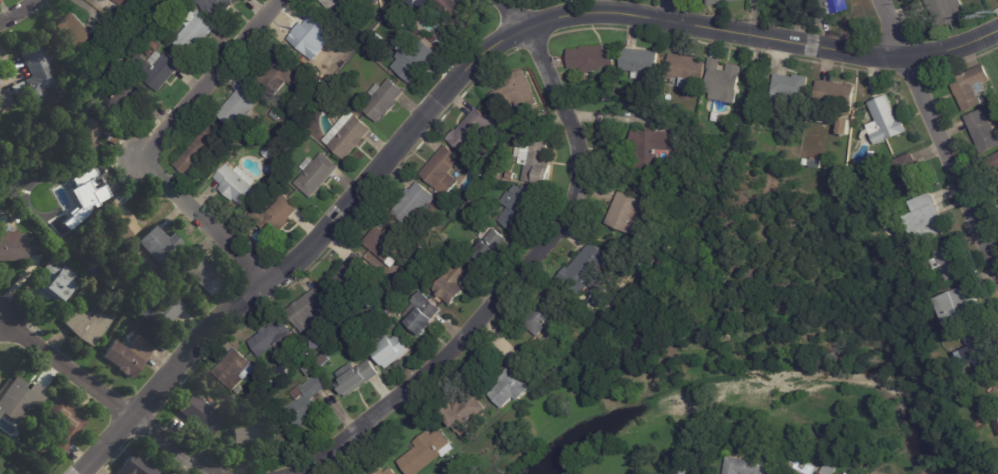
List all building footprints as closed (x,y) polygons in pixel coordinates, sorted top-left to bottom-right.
[(121,5),(114,0),(142,0),(131,16),(119,7),(121,5)] [(208,13),(192,0),(232,0),(231,1),(232,3),(220,18),(210,10),(208,13)] [(326,5),(320,0),(351,0),(335,18),(324,8),(326,5)] [(410,5),(404,0),(432,0),(423,10),(413,1),(410,5)] [(435,4),(438,0),(454,0),(463,7),(465,5),(477,15),(463,31),(465,32),(458,41),(456,39),(452,44),(439,33),(451,19),(435,4)] [(822,7),(820,0),(847,0),(850,9),(831,15),(833,19),(819,24),(814,10),(822,7)] [(938,30),(925,0),(960,0),(968,17),(938,30)] [(162,3),(166,7),(162,12),(158,7),(162,3)] [(215,27),(190,56),(174,41),(187,25),(182,21),(192,10),(194,12),(197,9),(216,25),(215,27)] [(808,22),(796,20),(798,9),(810,10),(808,22)] [(85,25),(93,34),(99,28),(109,39),(87,60),(55,26),(71,10),(85,25)] [(311,14),(330,31),(318,44),(322,47),(311,59),(287,38),(309,12),(311,14)] [(376,34),(383,39),(379,44),(372,39),(376,34)] [(410,41),(414,36),(418,39),(413,44),(410,41)] [(42,48),(57,83),(31,95),(24,80),(31,77),(17,46),(37,37),(42,48)] [(153,39),(161,45),(157,50),(149,44),(153,39)] [(434,52),(427,60),(430,62),(412,84),(395,69),(421,39),(434,51),(434,52)] [(352,42),(357,47),(354,51),(348,47),(352,42)] [(593,71),(579,72),(579,68),(570,69),(569,49),(581,48),(581,47),(605,45),(605,47),(615,46),(616,66),(603,67),(604,70),(593,71)] [(626,48),(661,52),(657,81),(641,80),(641,78),(633,77),(634,72),(621,70),(624,47),(626,48)] [(276,60),(284,50),(302,66),(295,73),(300,77),(292,86),(286,82),(274,96),(253,77),(259,70),(265,75),(276,62),(275,61),(276,60)] [(180,66),(160,92),(128,66),(138,53),(148,61),(156,51),(163,56),(166,51),(182,64),(180,66)] [(672,53),(698,58),(698,61),(707,62),(702,91),(679,88),(680,78),(667,75),(670,53),(672,53)] [(710,57),(721,59),(719,69),(727,71),(728,63),(743,66),(736,103),(710,99),(711,93),(706,92),(709,72),(707,71),(710,57)] [(985,81),(983,82),(986,89),(978,93),(982,104),(964,112),(950,79),(985,65),(991,79),(985,81)] [(534,99),(517,107),(515,102),(499,110),(492,93),(508,85),(505,78),(523,69),(527,76),(528,75),(534,86),(532,87),(537,98),(534,99)] [(797,74),(809,77),(804,104),(771,98),(775,74),(794,77),(795,74),(797,74)] [(142,93),(117,122),(102,109),(116,92),(113,89),(125,76),(143,91),(142,93)] [(399,92),(391,102),(393,103),(381,117),(379,116),(374,122),(358,108),(369,96),(364,92),(372,83),(377,87),(385,78),(400,91),(399,92)] [(22,81),(28,96),(16,101),(10,86),(21,80),(22,81)] [(819,80),(854,84),(851,115),(839,114),(838,124),(813,121),(818,80),(819,80)] [(252,108),(235,129),(217,114),(242,84),(260,99),(252,108)] [(14,102),(0,109),(0,88),(1,90),(7,87),(14,102)] [(902,117),(908,132),(876,145),(868,125),(878,121),(870,102),(888,94),(898,119),(902,117)] [(275,108),(282,114),(276,121),(269,115),(275,108)] [(367,129),(341,159),(319,139),(346,108),(368,128),(367,129)] [(474,142),(464,154),(447,140),(456,129),(457,130),(476,108),(496,124),(478,145),(475,142),(474,142)] [(996,130),(997,129),(997,147),(982,154),(966,116),(983,109),(985,113),(988,120),(991,119),(996,130)] [(120,136),(116,145),(100,137),(89,160),(68,149),(77,132),(70,129),(76,117),(81,119),(84,114),(105,125),(103,127),(120,135),(120,136)] [(839,134),(841,119),(852,121),(850,136),(839,134)] [(181,176),(169,165),(207,120),(220,131),(204,149),(212,156),(201,169),(194,162),(182,176),(181,176)] [(671,132),(677,132),(677,150),(659,149),(659,172),(630,171),(632,131),(649,131),(649,128),(658,128),(658,132),(671,132)] [(530,129),(533,135),(520,143),(516,136),(530,129)] [(548,140),(546,152),(548,152),(547,159),(550,159),(549,164),(551,164),(550,173),(551,174),(549,185),(522,181),(525,164),(519,163),(520,158),(514,157),(516,147),(522,148),(522,145),(530,147),(531,138),(548,140)] [(233,153),(227,148),(235,139),(241,144),(233,153)] [(260,155),(256,150),(263,144),(269,150),(263,157),(260,155)] [(451,166),(446,172),(457,180),(444,196),(418,174),(443,144),(458,157),(451,166)] [(880,151),(885,148),(888,154),(883,156),(880,151)] [(334,167),(307,196),(290,181),(301,169),(296,164),(304,155),(309,160),(318,150),(335,166),(334,167)] [(914,153),(927,185),(896,198),(889,181),(902,176),(895,160),(914,152),(914,153)] [(234,165),(251,179),(247,184),(254,190),(238,208),(215,187),(218,184),(210,176),(222,162),(230,169),(234,165)] [(97,172),(105,188),(91,194),(93,197),(72,207),(59,182),(73,175),(76,181),(96,170),(97,172)] [(433,200),(429,204),(428,203),(408,226),(392,212),(401,202),(398,199),(408,188),(411,190),(418,182),(436,197),(433,200)] [(537,198),(514,232),(498,221),(508,207),(500,201),(508,190),(510,192),(515,185),(521,188),(524,184),(539,195),(537,198)] [(295,208),(287,216),(289,218),(271,237),(248,213),(256,205),(263,212),(276,198),(272,195),(277,190),(295,208)] [(605,224),(618,191),(655,207),(642,239),(605,224)] [(932,194),(941,215),(939,216),(945,231),(926,240),(919,224),(922,223),(912,202),(931,193),(932,194)] [(472,204),(476,199),(483,204),(478,210),(472,204)] [(376,226),(383,232),(391,223),(407,236),(400,245),(406,250),(391,267),(362,243),(376,226)] [(156,227),(167,238),(173,232),(182,243),(159,264),(137,241),(155,225),(156,227)] [(505,241),(498,249),(500,250),(482,270),(467,258),(493,228),(506,240),(505,241)] [(28,260),(0,260),(0,232),(19,232),(19,238),(28,238),(28,245),(28,260)] [(953,241),(967,273),(949,281),(943,266),(936,269),(932,261),(938,258),(933,246),(952,238),(953,241)] [(919,243),(921,245),(912,250),(910,245),(919,241),(919,243)] [(588,288),(581,296),(558,276),(566,267),(569,269),(592,242),(616,263),(593,290),(589,286),(588,288)] [(642,247),(658,255),(653,266),(637,257),(642,247)] [(193,253),(199,259),(201,257),(213,269),(211,270),(223,281),(210,295),(177,264),(190,250),(193,253)] [(328,287),(360,255),(382,276),(350,309),(328,287)] [(54,296),(53,295),(51,298),(31,281),(47,263),(53,268),(59,261),(75,275),(69,281),(73,284),(59,300),(54,296)] [(469,275),(460,285),(465,290),(451,306),(434,290),(458,262),(471,273),(469,275)] [(642,264),(649,269),(643,277),(636,272),(642,264)] [(324,315),(313,323),(309,318),(297,327),(286,311),(318,287),(330,304),(322,310),(325,314),(324,315)] [(972,293),(975,292),(981,306),(972,309),(975,315),(972,316),(975,323),(950,333),(936,299),(962,288),(965,296),(972,293)] [(183,308),(161,333),(139,313),(155,295),(160,299),(167,291),(185,306),(183,308)] [(440,311),(433,319),(434,320),(432,322),(434,324),(422,336),(406,322),(417,309),(409,302),(419,291),(440,310),(440,311)] [(554,304),(562,310),(538,338),(522,324),(546,297),(554,304)] [(78,338),(76,337),(61,321),(72,306),(89,319),(103,299),(117,310),(91,347),(78,338)] [(386,299),(391,305),(386,310),(381,304),(386,299)] [(291,334),(288,336),(292,342),(283,349),(279,343),(259,357),(248,341),(260,332),(259,330),(265,326),(266,328),(269,326),(266,323),(279,314),(292,333),(291,334)] [(993,339),(997,351),(997,363),(979,371),(976,364),(970,366),(963,351),(970,348),(966,336),(988,327),(993,339)] [(154,347),(131,377),(126,374),(125,376),(116,369),(117,368),(101,356),(114,339),(127,349),(137,334),(154,347)] [(398,336),(409,351),(386,369),(372,350),(389,337),(391,340),(397,335),(398,336)] [(251,363),(252,364),(246,369),(250,373),(244,380),(240,376),(228,389),(212,374),(236,349),(251,363)] [(325,354),(328,358),(322,362),(319,358),(325,354)] [(306,363),(313,357),(317,362),(310,368),(306,363)] [(503,409),(490,395),(502,384),(500,382),(502,380),(500,378),(514,365),(517,368),(529,357),(541,369),(531,378),(538,385),(521,402),(516,397),(503,409)] [(377,375),(346,397),(336,382),(369,359),(379,374),(377,375)] [(279,367),(288,369),(287,375),(276,373),(277,367),(279,367)] [(327,388),(312,399),(321,410),(297,429),(283,411),(296,401),(290,393),(300,386),(302,387),(319,374),(328,387),(327,388)] [(17,425),(0,413),(0,396),(15,376),(26,383),(23,387),(26,388),(27,389),(33,382),(48,393),(39,406),(34,403),(29,410),(22,405),(19,409),(25,414),(17,425)] [(197,388),(203,382),(207,386),(201,392),(197,388)] [(480,414),(458,432),(440,410),(468,386),(487,409),(480,414)] [(223,421),(210,437),(178,411),(192,393),(202,402),(206,396),(216,404),(212,409),(224,420),(223,421)] [(71,407),(78,412),(77,414),(86,421),(62,454),(49,444),(60,429),(43,416),(57,396),(71,407)] [(260,440),(233,443),(231,425),(239,424),(239,423),(257,421),(257,422),(272,421),(274,439),(269,440),(269,442),(263,443),(263,440),(260,440)] [(442,456),(420,473),(408,473),(399,462),(418,447),(414,443),(428,431),(432,436),(440,430),(455,449),(444,458),(442,456)] [(160,473),(159,473),(113,473),(115,472),(116,473),(132,452),(144,462),(160,473)] [(770,465),(768,473),(727,473),(730,457),(732,457),(770,465)] [(689,459),(693,463),(687,471),(682,467),(689,459)] [(840,466),(835,473),(819,473),(820,472),(822,473),(830,459),(840,466)] [(390,464),(397,473),(377,473),(390,464)]
